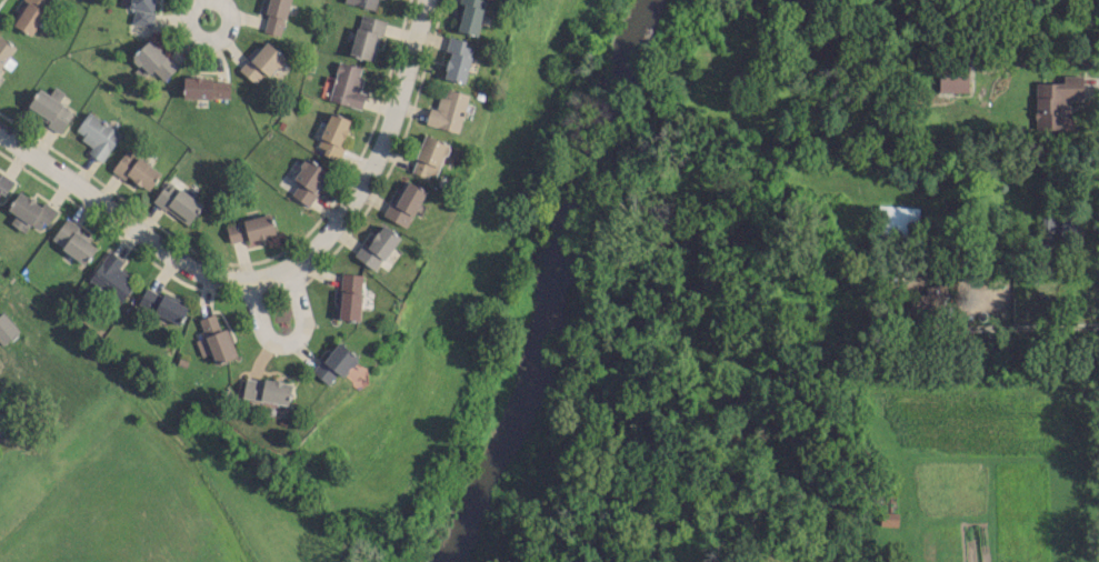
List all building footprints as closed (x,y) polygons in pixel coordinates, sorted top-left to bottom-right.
[(33,35),(49,0),(25,0),(13,26),(33,35)] [(127,8),(133,9),(131,23),(150,27),(155,0),(129,0),(127,8)] [(263,32),(282,35),(288,0),(269,0),(263,32)] [(375,9),(377,0),(343,0),(343,2),(375,9)] [(457,30),(477,35),(485,0),(459,0),(458,3),(463,4),(457,30)] [(351,56),(376,60),(382,18),(357,15),(351,56)] [(131,56),(148,75),(153,70),(162,81),(177,68),(150,38),(131,56)] [(474,44),(448,38),(445,51),(449,52),(443,77),(464,83),(474,44)] [(255,83),(263,72),(269,77),(284,56),(263,40),(240,72),(255,83)] [(361,108),(364,94),(359,93),(362,77),(359,76),(361,66),(337,62),(329,101),(361,108)] [(939,91),(968,91),(967,66),(938,66),(939,91)] [(1083,99),(1082,75),(1062,76),(1062,82),(1034,82),(1035,130),(1071,129),(1070,99),(1083,99)] [(229,79),(183,78),(182,98),(228,99),(229,79)] [(458,133),(468,94),(446,88),(444,97),(439,95),(436,108),(429,107),(425,124),(458,133)] [(87,152),(102,162),(121,133),(88,111),(73,132),(92,145),(87,152)] [(314,148),(338,159),(343,147),(339,146),(351,120),(330,111),(314,148)] [(436,179),(447,143),(422,135),(411,172),(436,179)] [(160,171),(125,148),(111,171),(123,179),(125,176),(148,190),(160,171)] [(306,205),(328,173),(306,157),(291,178),(298,182),(290,194),(306,205)] [(13,183),(0,174),(0,202),(13,183)] [(426,191),(403,179),(383,215),(406,227),(426,191)] [(186,226),(202,206),(168,180),(153,200),(186,226)] [(29,224),(38,229),(43,222),(48,225),(57,210),(43,202),(41,205),(18,191),(7,209),(14,214),(9,223),(24,232),(29,224)] [(918,207),(878,205),(877,237),(905,238),(905,234),(917,235),(918,207)] [(224,225),(230,245),(275,232),(269,213),(224,225)] [(50,240),(84,264),(96,247),(88,240),(91,236),(66,218),(50,240)] [(353,257),(379,270),(398,234),(379,224),(368,245),(361,241),(353,257)] [(122,260),(107,251),(87,282),(121,302),(135,279),(117,268),(122,260)] [(361,274),(340,273),(339,319),(359,320),(361,274)] [(136,304),(178,325),(188,306),(163,293),(161,295),(145,287),(136,304)] [(2,345),(18,331),(2,312),(0,313),(0,343),(2,345)] [(214,363),(235,355),(226,329),(220,331),(214,313),(198,319),(214,363)] [(343,377),(358,356),(335,341),(313,373),(328,384),(336,373),(343,377)] [(287,405),(291,384),(245,376),(242,396),(287,405)]
